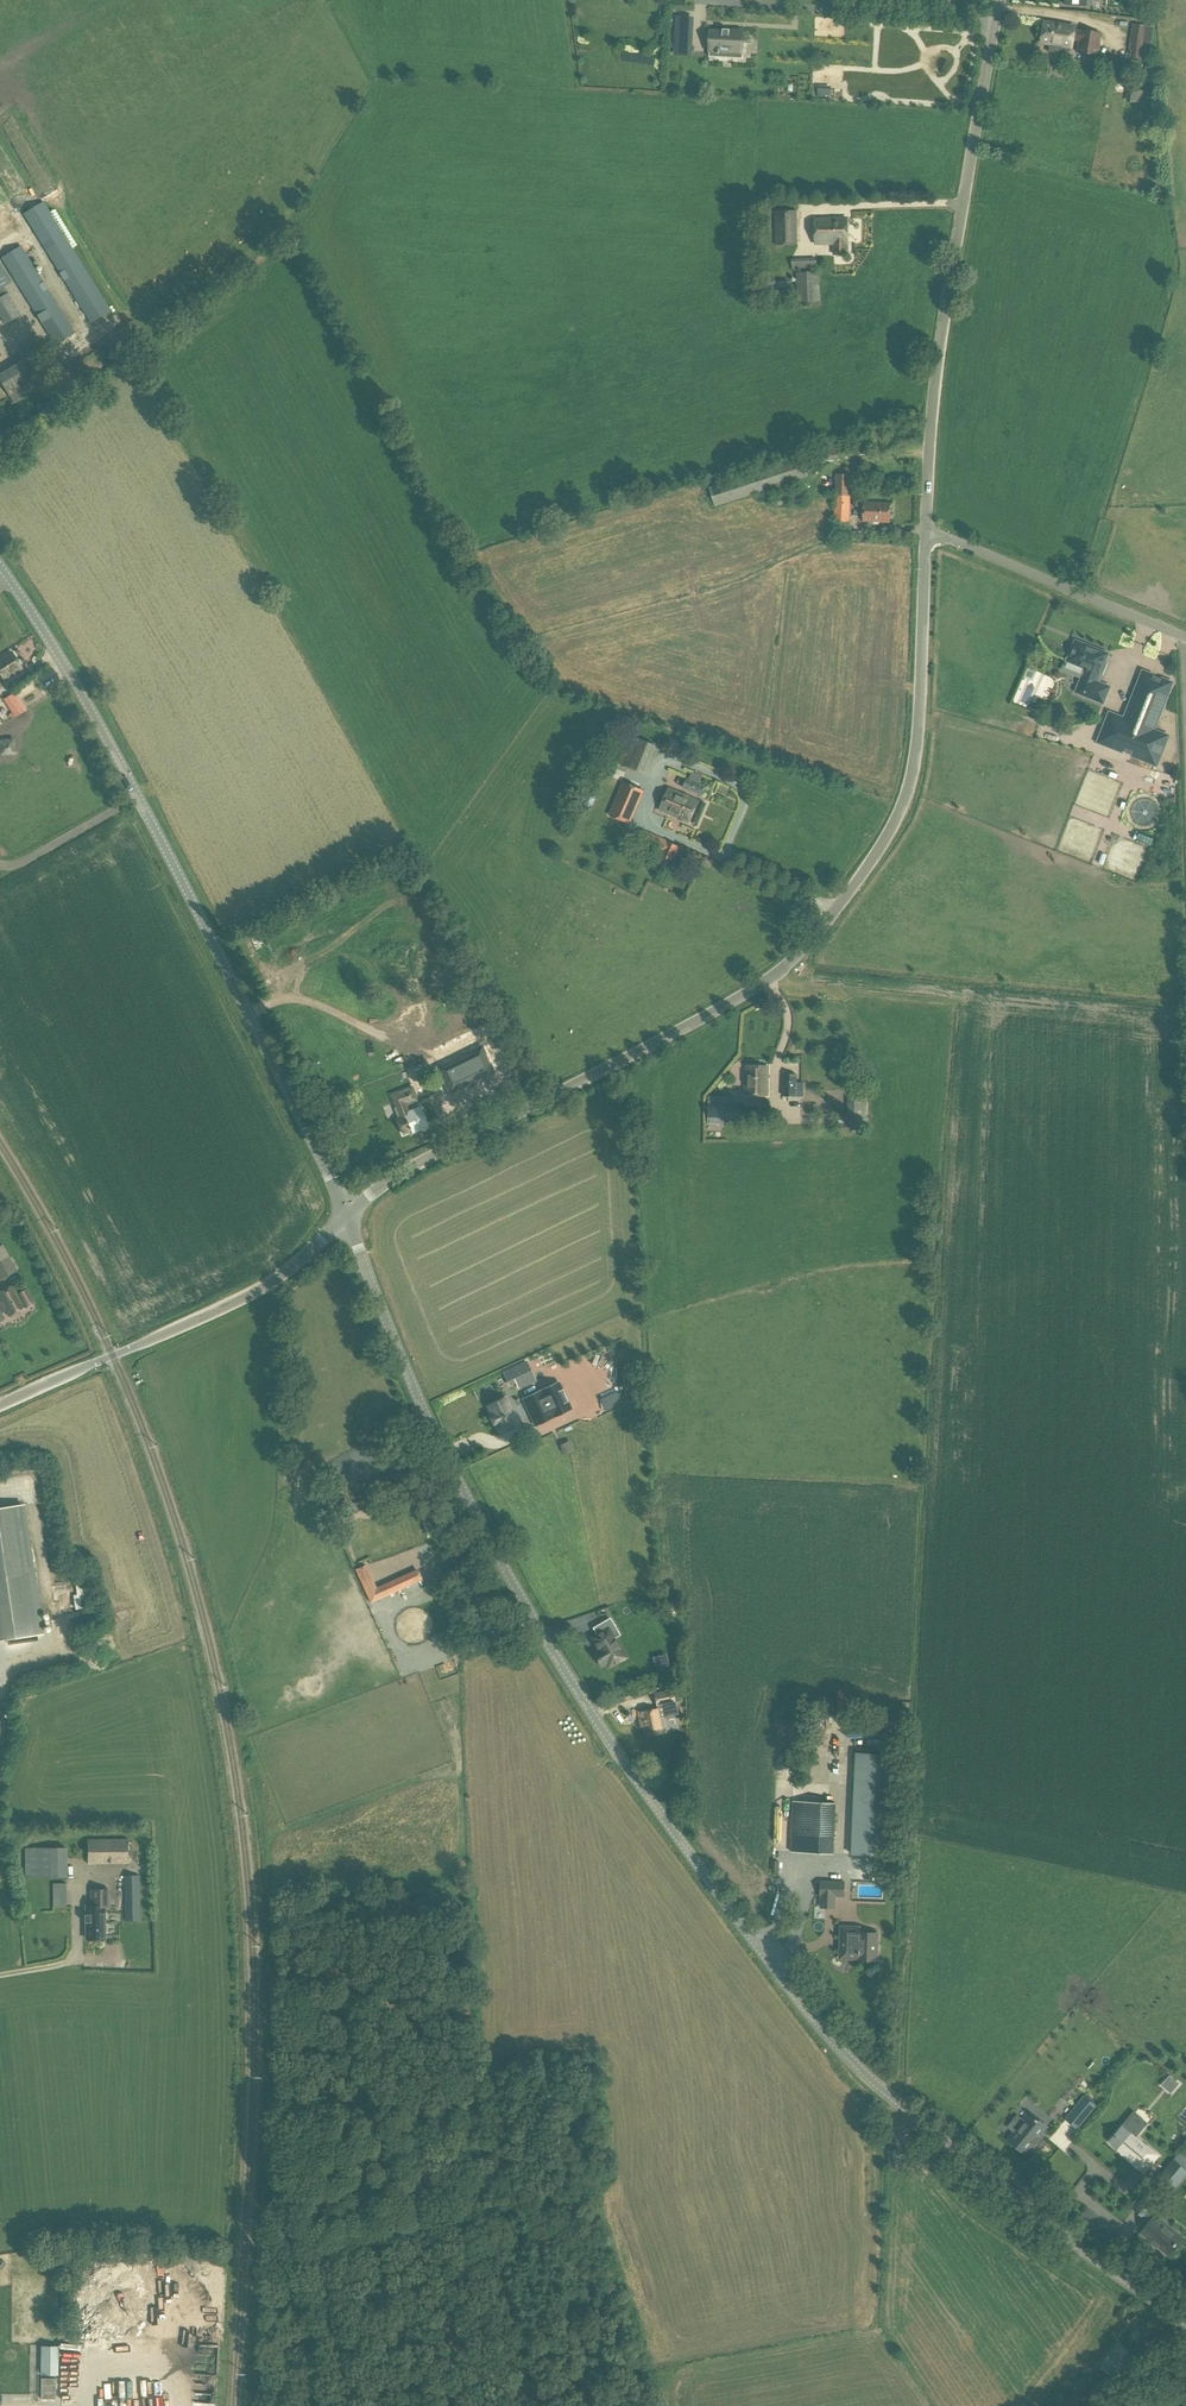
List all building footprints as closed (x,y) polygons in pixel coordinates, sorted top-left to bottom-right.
[(1045,23),(1042,43),(1052,45),(1051,52),(1062,53),(1063,46),(1073,47),(1074,39),(1080,40),(1079,53),(1099,56),(1102,33),(1082,31),(1075,30),(1075,27),(1064,26),(1064,27),(1056,26),(1056,25),(1045,23)] [(1135,24),(1132,48),(1151,51),(1155,27),(1135,24)] [(690,30),(676,30),(676,46),(689,47),(690,30)] [(711,30),(710,51),(717,51),(717,57),(742,59),(743,59),(744,40),(742,40),(742,32),(730,31),(730,30),(729,30),(729,31),(724,31),(724,30),(723,30),(723,31),(711,30)] [(1131,90),(1130,103),(1143,104),(1144,91),(1131,90)] [(45,202),(23,215),(91,324),(112,311),(45,202)] [(797,211),(775,212),(776,245),(799,245),(797,211)] [(847,218),(815,219),(816,245),(834,244),(834,255),(848,255),(847,218)] [(22,245),(1,258),(55,345),(76,333),(22,245)] [(816,258),(793,259),(793,271),(817,271),(816,258)] [(11,282),(0,264),(0,289),(11,282)] [(820,272),(793,273),(793,277),(797,276),(798,306),(821,306),(820,272)] [(791,281),(765,284),(767,300),(792,298),(791,281)] [(0,298),(0,317),(5,325),(22,314),(9,292),(0,298)] [(35,338),(23,346),(30,357),(42,349),(35,338)] [(0,374),(0,381),(14,404),(40,388),(35,380),(24,360),(0,374)] [(836,474),(834,529),(850,530),(852,475),(836,474)] [(864,502),(864,522),(890,523),(891,503),(864,502)] [(1076,642),(1069,659),(1080,664),(1079,667),(1087,670),(1084,678),(1083,678),(1076,693),(1103,704),(1109,688),(1093,682),(1096,674),(1099,675),(1104,663),(1100,661),(1104,652),(1078,641),(1076,642)] [(0,659),(0,674),(5,681),(23,669),(12,652),(0,659)] [(1153,730),(1172,683),(1144,672),(1125,719),(1111,713),(1099,741),(1156,764),(1167,736),(1153,730)] [(43,687),(52,681),(47,675),(39,681),(43,687)] [(13,693),(4,700),(15,717),(25,711),(13,693)] [(1033,700),(1030,707),(1043,713),(1048,701),(1038,697),(1037,701),(1033,700)] [(631,735),(619,764),(645,775),(656,745),(631,735)] [(1164,748),(1163,759),(1181,760),(1181,749),(1164,748)] [(687,778),(683,787),(701,796),(706,785),(700,782),(703,777),(693,772),(690,779),(687,778)] [(630,823),(644,790),(624,782),(610,815),(630,823)] [(670,788),(660,810),(690,823),(699,801),(670,788)] [(645,828),(639,840),(656,848),(655,852),(675,862),(682,847),(670,841),(670,840),(645,828)] [(450,1092),(493,1071),(481,1048),(480,1048),(482,1051),(443,1070),(440,1071),(439,1068),(438,1069),(450,1092)] [(745,1065),(745,1095),(768,1095),(768,1065),(745,1065)] [(783,1074),(783,1096),(797,1096),(797,1074),(783,1074)] [(412,1086),(391,1094),(396,1107),(395,1108),(399,1117),(397,1117),(403,1133),(415,1129),(416,1131),(428,1126),(420,1106),(408,1111),(405,1104),(418,1099),(412,1086)] [(849,1096),(849,1116),(868,1116),(868,1096),(849,1096)] [(708,1097),(707,1112),(726,1112),(726,1097),(708,1097)] [(364,1118),(371,1123),(376,1117),(369,1112),(364,1118)] [(0,1245),(0,1271),(3,1277),(17,1270),(4,1244),(0,1245)] [(0,1291),(0,1301),(8,1317),(36,1302),(28,1287),(19,1291),(14,1283),(0,1291)] [(526,1365),(504,1374),(509,1387),(516,1385),(518,1388),(533,1382),(526,1365)] [(558,1384),(524,1400),(534,1424),(569,1408),(558,1384)] [(510,1408),(506,1399),(489,1406),(493,1416),(490,1418),(493,1424),(496,1423),(501,1432),(517,1424),(515,1420),(518,1418),(513,1407),(510,1408)] [(562,1445),(565,1454),(572,1451),(568,1442),(562,1445)] [(0,1509),(0,1653),(14,1651),(13,1640),(50,1636),(34,1505),(0,1509)] [(377,1587),(367,1564),(356,1569),(371,1604),(382,1599),(377,1587)] [(394,1594),(423,1581),(418,1569),(387,1583),(392,1594),(394,1594)] [(388,1624),(398,1620),(390,1600),(379,1604),(388,1624)] [(77,1619),(81,1626),(95,1618),(91,1611),(77,1619)] [(623,1654),(611,1633),(616,1630),(610,1618),(593,1628),(597,1634),(591,1638),(593,1640),(594,1640),(596,1644),(595,1645),(598,1650),(594,1652),(602,1665),(606,1663),(608,1667),(617,1662),(615,1659),(623,1654)] [(392,1625),(393,1634),(401,1633),(400,1624),(392,1625)] [(669,1669),(668,1664),(658,1666),(659,1672),(669,1669)] [(658,1709),(640,1712),(645,1736),(662,1732),(662,1730),(670,1729),(667,1715),(677,1713),(675,1701),(680,1700),(678,1688),(672,1690),(672,1686),(654,1689),(658,1709)] [(892,1856),(896,1754),(856,1753),(852,1854),(892,1856)] [(793,1801),(791,1851),(805,1852),(807,1801),(793,1801)] [(807,1801),(805,1852),(834,1853),(836,1803),(807,1801)] [(87,1839),(87,1864),(129,1863),(128,1839),(87,1839)] [(67,1847),(25,1847),(25,1877),(67,1876),(67,1847)] [(140,1875),(124,1875),(125,1921),(141,1920),(140,1875)] [(821,1880),(820,1895),(844,1896),(846,1881),(821,1880)] [(65,1883),(53,1883),(53,1907),(66,1907),(65,1883)] [(110,1904),(110,1887),(92,1887),(92,1904),(105,1904),(110,1904)] [(92,1904),(86,1904),(86,1939),(105,1938),(105,1904),(92,1904)] [(842,1925),(840,1957),(858,1958),(858,1959),(878,1959),(879,1932),(860,1931),(860,1926),(842,1925)] [(1086,2118),(1075,2109),(1067,2120),(1077,2128),(1086,2118)] [(1039,2138),(1046,2130),(1029,2116),(1009,2140),(1026,2153),(1033,2145),(1035,2147),(1041,2139),(1039,2138)] [(1146,2146),(1136,2137),(1144,2127),(1132,2117),(1124,2126),(1123,2126),(1109,2142),(1132,2162),(1146,2146)] [(1148,2148),(1140,2158),(1149,2166),(1158,2156),(1148,2148)] [(1185,2172),(1185,2170),(1173,2160),(1158,2179),(1172,2190),(1185,2172)] [(1135,2180),(1129,2187),(1138,2194),(1144,2187),(1135,2180)] [(1147,2191),(1143,2196),(1154,2205),(1158,2200),(1147,2191)] [(1182,2238),(1156,2217),(1143,2234),(1152,2241),(1150,2242),(1158,2248),(1159,2247),(1168,2254),(1182,2238)] [(56,2345),(39,2345),(39,2375),(56,2375),(56,2345)] [(1118,2345),(1102,2365),(1115,2376),(1131,2355),(1118,2345)] [(1091,2392),(1088,2394),(1094,2403),(1114,2389),(1107,2378),(1089,2391),(1091,2392)] [(55,2400),(55,2380),(40,2380),(40,2400),(55,2400)]
